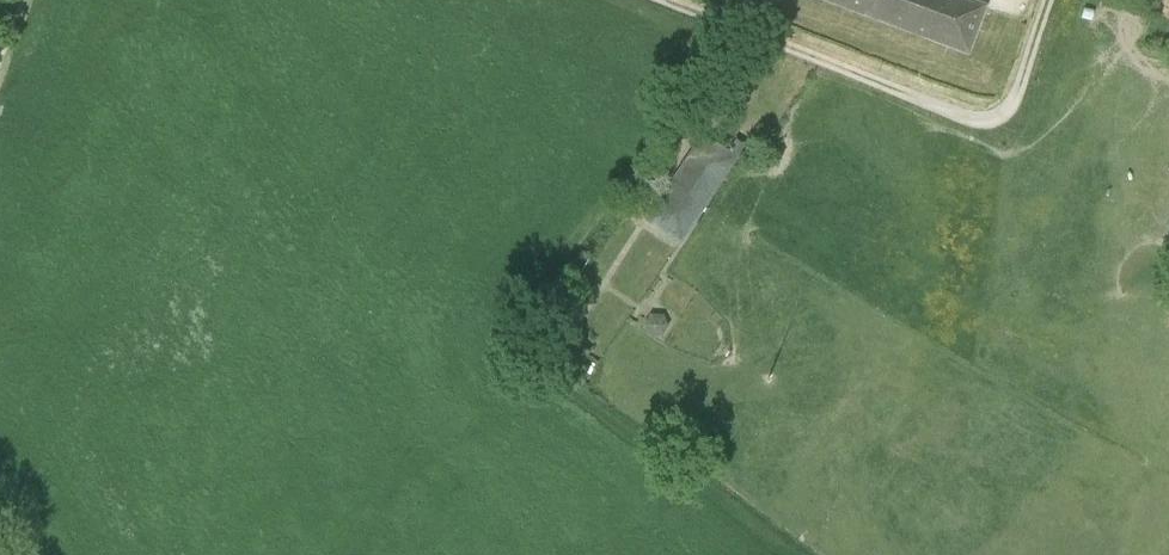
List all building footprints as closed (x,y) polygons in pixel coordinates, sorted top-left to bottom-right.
[(965,0),(825,0),(967,54),(985,8),(965,0)] [(703,134),(646,221),(681,243),(738,158),(703,134)]
